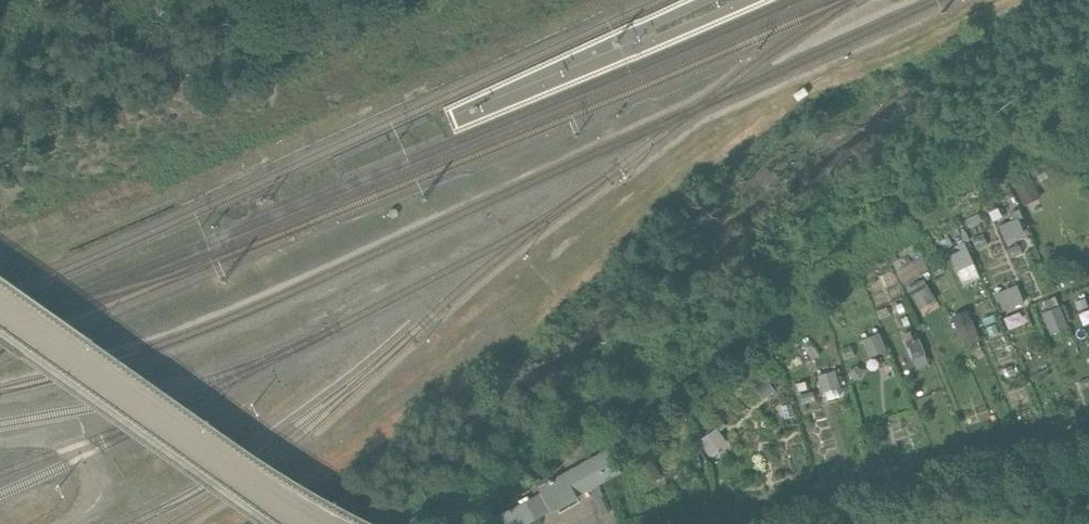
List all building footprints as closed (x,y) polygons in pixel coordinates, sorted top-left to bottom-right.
[(1030,170),(1013,178),(1024,203),(1040,195),(1030,170)] [(1004,239),(1026,234),(1022,217),(1000,222),(1004,239)] [(948,252),(957,270),(975,261),(966,243),(948,252)] [(918,311),(938,302),(928,278),(908,287),(918,311)] [(1003,307),(1024,302),(1019,283),(998,288),(1003,307)] [(1051,332),(1069,326),(1061,304),(1044,310),(1051,332)] [(963,347),(981,339),(967,308),(949,315),(963,347)] [(861,338),(869,357),(887,349),(879,330),(861,338)] [(916,365),(929,359),(919,336),(906,342),(916,365)] [(834,368),(817,374),(823,390),(840,384),(834,368)] [(624,475),(611,448),(536,483),(540,493),(494,514),(498,523),(520,523),(624,475)]
